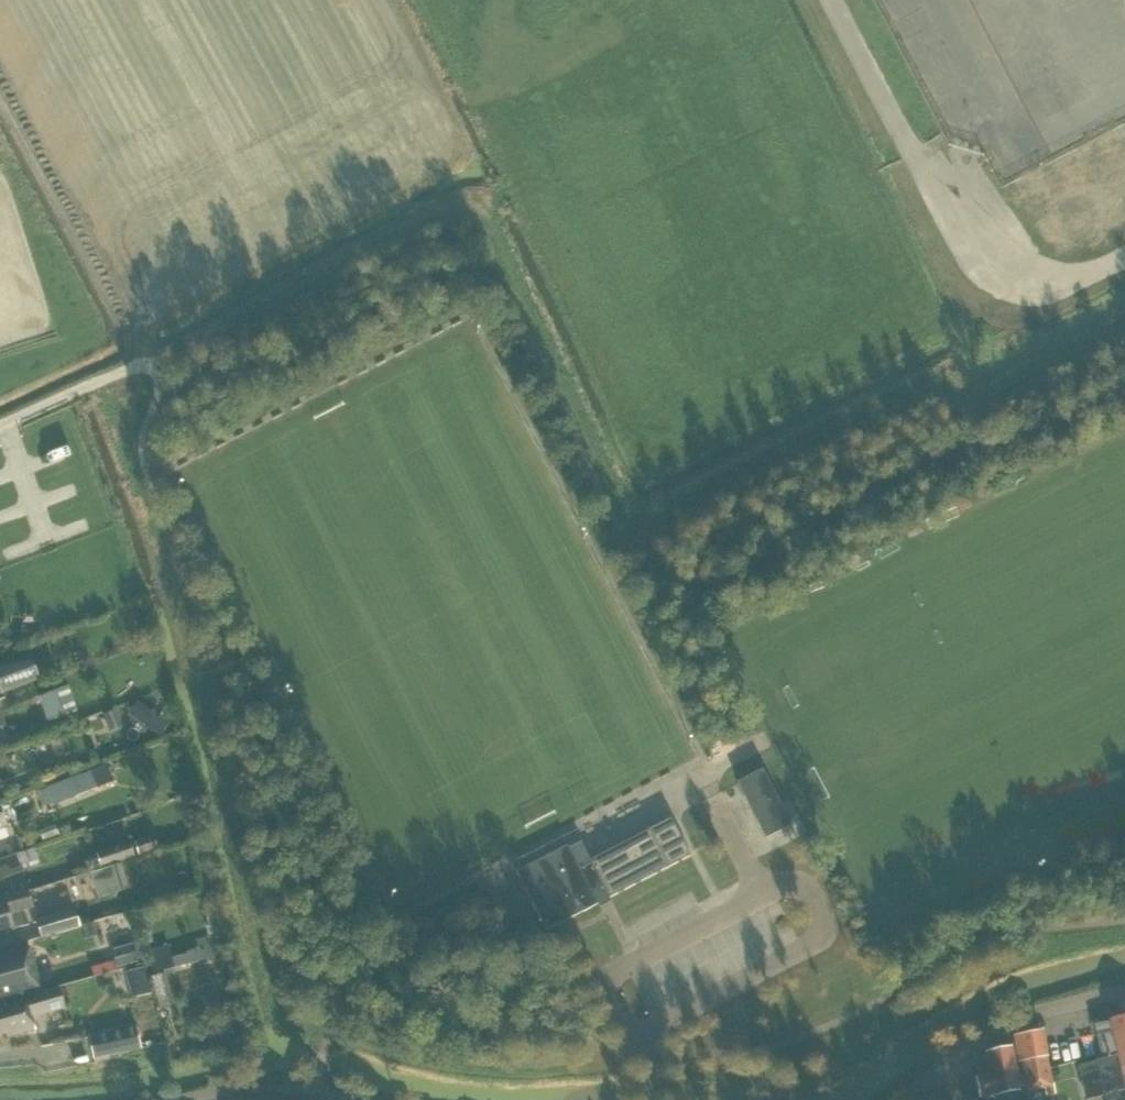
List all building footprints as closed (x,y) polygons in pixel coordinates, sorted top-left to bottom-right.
[(2,694),(40,680),(31,656),(0,667),(0,689),(2,694)] [(33,696),(43,722),(74,710),(64,684),(33,696)] [(103,715),(110,732),(123,727),(116,710),(103,715)] [(90,771),(97,788),(114,781),(107,764),(90,771)] [(737,783),(738,784),(766,838),(791,826),(762,770),(737,783)] [(78,796),(97,788),(90,771),(71,778),(78,796)] [(54,806),(78,796),(71,778),(46,788),(53,804),(54,806)] [(44,808),(53,804),(46,788),(38,792),(44,808)] [(609,898),(677,863),(690,856),(670,818),(589,860),(591,863),(609,898)] [(139,855),(158,848),(153,835),(134,842),(139,855)] [(97,855),(101,868),(135,857),(130,843),(97,855)] [(547,930),(598,904),(609,898),(591,863),(580,868),(567,845),(516,871),(547,930)] [(4,879),(22,872),(15,855),(0,860),(0,882),(4,879)] [(113,885),(115,893),(128,890),(121,864),(108,868),(108,869),(96,873),(100,888),(113,885)] [(14,933),(9,914),(33,907),(28,889),(3,896),(4,899),(0,900),(0,937),(14,933)] [(42,938),(80,927),(75,909),(37,920),(42,938)] [(210,935),(222,932),(218,911),(206,913),(210,935)] [(116,966),(139,960),(134,944),(112,950),(116,966)] [(174,968),(217,957),(214,947),(171,958),(174,968)] [(35,990),(24,949),(0,955),(0,1000),(35,990)] [(136,982),(148,979),(145,965),(128,970),(130,977),(136,982)] [(159,1007),(169,1004),(161,974),(150,977),(159,1007)] [(33,1019),(66,1010),(60,988),(5,1003),(6,1007),(0,1009),(0,1035),(6,1033),(7,1038),(36,1030),(33,1019)] [(1082,1062),(1087,1084),(1101,1080),(1106,1099),(1124,1099),(1124,1016),(1109,1019),(1110,1022),(1094,1025),(1100,1058),(1096,1059),(1096,1060),(1082,1062)] [(89,1037),(94,1058),(141,1047),(136,1026),(89,1037)] [(1053,1093),(1051,1085),(1041,1029),(1018,1037),(1029,1089),(1042,1087),(1044,1095),(1053,1093)] [(986,1051),(991,1076),(975,1079),(979,1099),(998,1096),(1020,1091),(1011,1046),(986,1051)]
